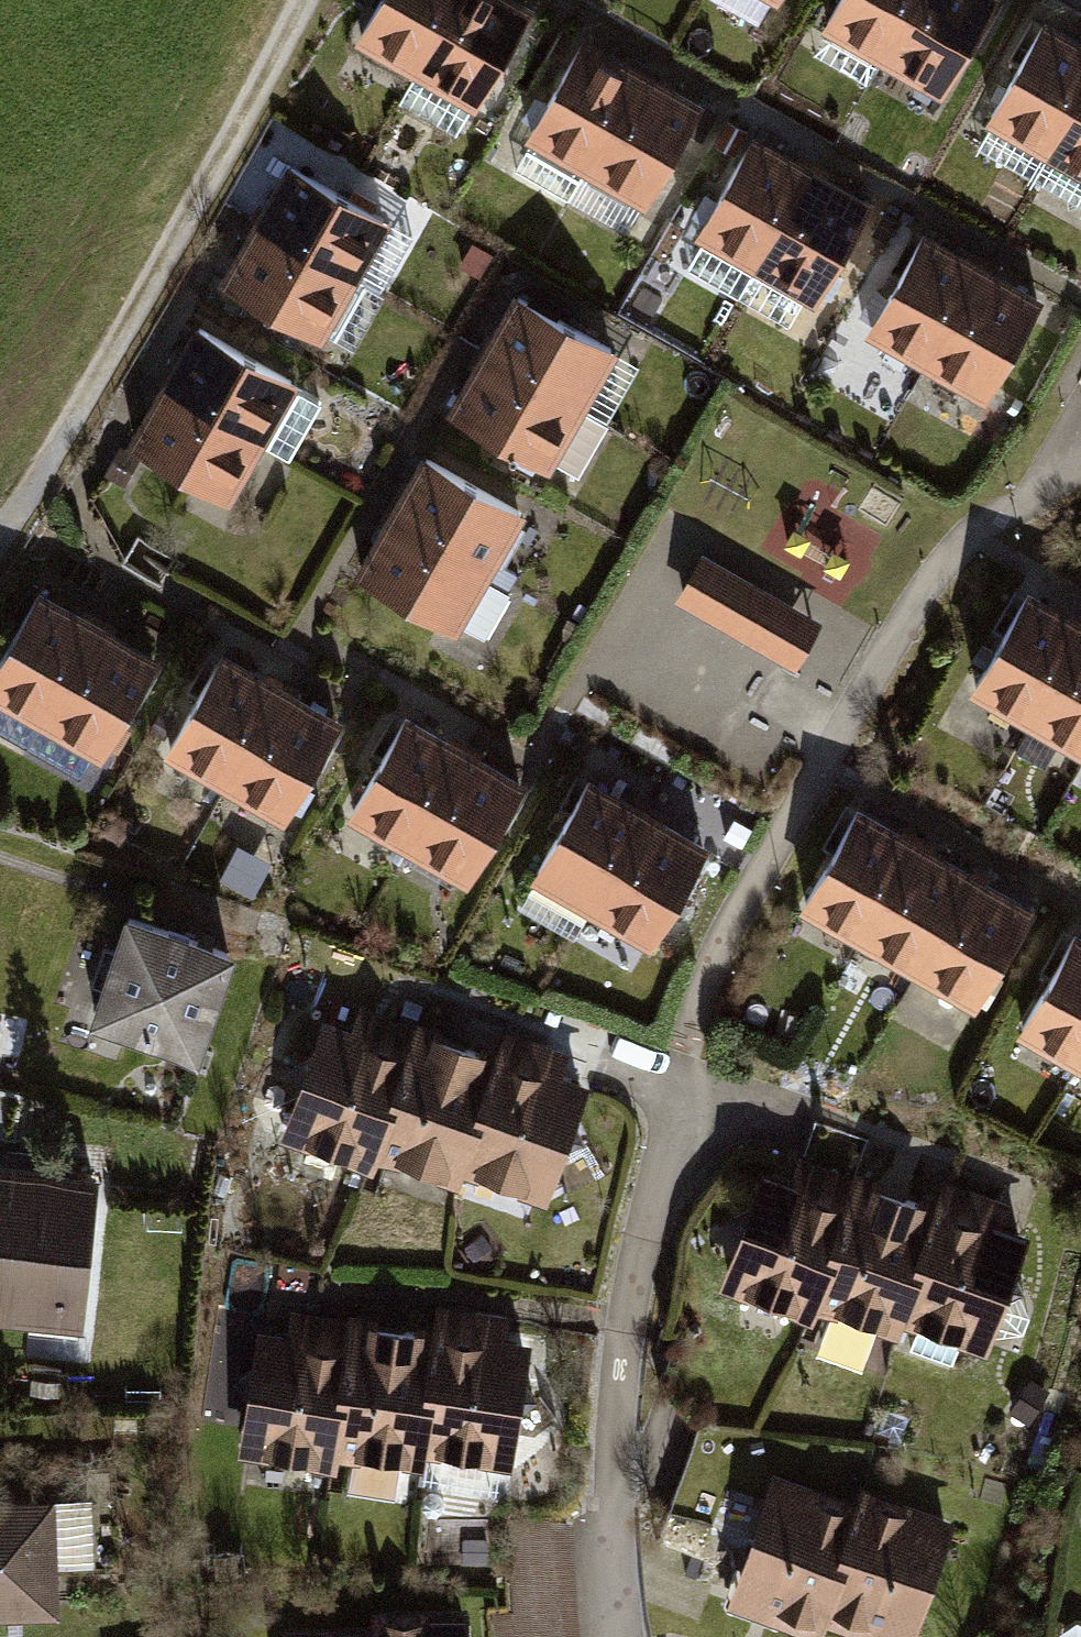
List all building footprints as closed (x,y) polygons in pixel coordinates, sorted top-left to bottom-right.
[(414,66),(453,0),(375,0),(356,33),(414,66)] [(472,100),(526,8),(511,0),(453,0),(414,66),(472,100)] [(831,35),(945,97),(998,0),(850,0),(831,35)] [(988,127),(1080,177),(1080,46),(1043,26),(988,127)] [(519,134),(577,168),(630,76),(572,42),(519,134)] [(577,168),(635,201),(688,110),(630,76),(577,168)] [(696,230),(754,264),(807,172),(750,138),(696,230)] [(295,165),(261,223),(353,276),(387,219),(295,165)] [(754,264),(812,297),(865,206),(807,172),(754,264)] [(261,223),(227,281),(319,334),(353,276),(261,223)] [(869,326),(926,360),(980,268),(922,234),(869,326)] [(926,360),(984,393),(1038,302),(980,268),(926,360)] [(515,298),(481,355),(573,409),(606,351),(515,298)] [(198,331),(165,388),(256,442),(290,384),(198,331)] [(481,355),(447,413),(539,466),(573,409),(481,355)] [(165,388),(131,446),(222,499),(256,442),(165,388)] [(428,468),(394,525),(486,579),(520,521),(428,468)] [(394,525),(361,583),(452,636),(486,579),(394,525)] [(705,543),(675,590),(791,660),(820,613),(705,543)] [(46,718),(99,626),(41,592),(0,664),(0,691),(46,718)] [(1028,718),(1080,628),(1080,626),(1024,593),(971,685),(1028,718)] [(46,718),(104,751),(157,660),(99,626),(46,718)] [(1080,749),(1080,628),(1028,718),(1080,749)] [(168,745),(226,778),(280,687),(222,653),(168,745)] [(226,778),(284,812),(337,720),(280,687),(226,778)] [(351,808),(409,842),(462,750),(404,717),(351,808)] [(409,842),(467,875),(520,784),(462,750),(409,842)] [(534,871),(592,904),(645,813),(587,779),(534,871)] [(803,899),(861,932),(914,841),(857,807),(803,899)] [(592,904),(650,938),(703,846),(645,813),(592,904)] [(861,932),(919,966),(972,874),(914,841),(861,932)] [(919,966),(977,1000),(1030,908),(972,874),(919,966)] [(128,915),(90,1017),(191,1054),(229,953),(128,915)] [(1077,1058),(1080,1052),(1080,937),(1073,933),(1020,1024),(1077,1058)] [(341,998),(288,1126),(441,1189),(448,1171),(530,1205),(585,1072),(504,1038),(494,1061),(341,998)] [(79,1322),(94,1174),(0,1164),(0,1314),(79,1322)] [(770,1167),(724,1282),(823,1322),(829,1307),(892,1332),(897,1321),(965,1349),(1016,1224),(930,1189),(925,1203),(860,1177),(851,1200),(770,1167)] [(270,1318),(245,1452),(398,1481),(403,1456),(496,1473),(522,1337),(424,1318),(418,1346),(270,1318)] [(736,1603),(818,1634),(826,1612),(892,1636),(903,1636),(943,1532),(862,1502),(856,1519),(779,1490),(736,1603)] [(0,1503),(0,1622),(60,1620),(56,1501),(0,1503)] [(464,1621),(369,1621),(368,1636),(464,1636),(464,1621)]
